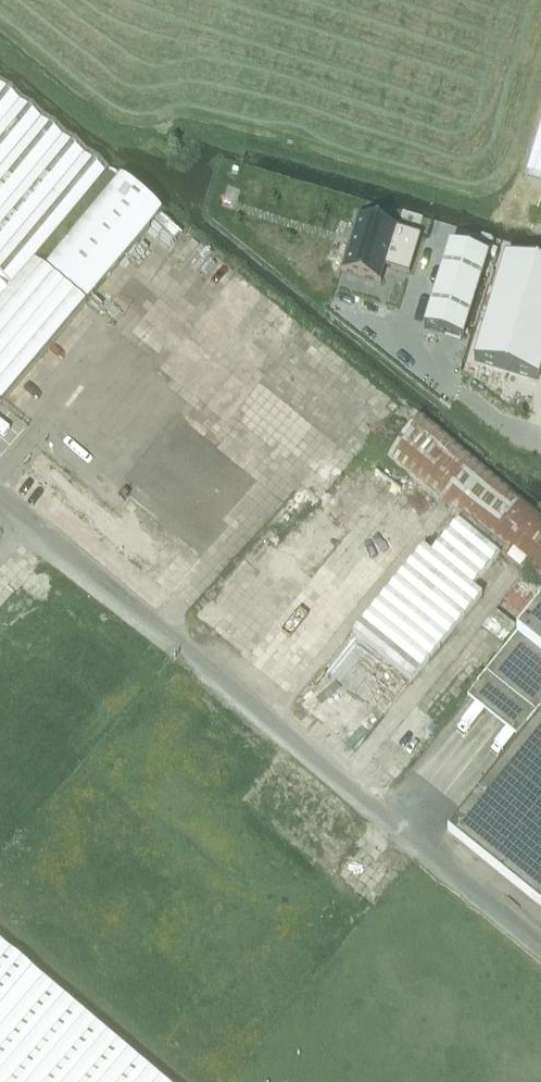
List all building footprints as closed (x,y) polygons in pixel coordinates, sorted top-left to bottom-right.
[(33,261),(109,170),(0,82),(0,300),(33,261)] [(526,175),(540,180),(540,127),(526,175)] [(47,266),(88,301),(161,213),(120,178),(47,266)] [(359,217),(342,272),(380,284),(384,268),(409,275),(421,236),(359,217)] [(450,245),(424,329),(462,340),(488,257),(450,245)] [(33,261),(0,300),(0,403),(1,404),(85,304),(33,261)] [(460,520),(500,553),(540,586),(540,513),(422,416),(386,460),(460,520)] [(500,553),(460,520),(432,555),(423,548),(352,635),(355,637),(299,705),(355,751),(481,596),(472,588),(500,553)] [(448,831),(540,906),(540,608),(477,688),(530,730),(448,831)] [(0,944),(0,1081),(163,1081),(0,944)]
